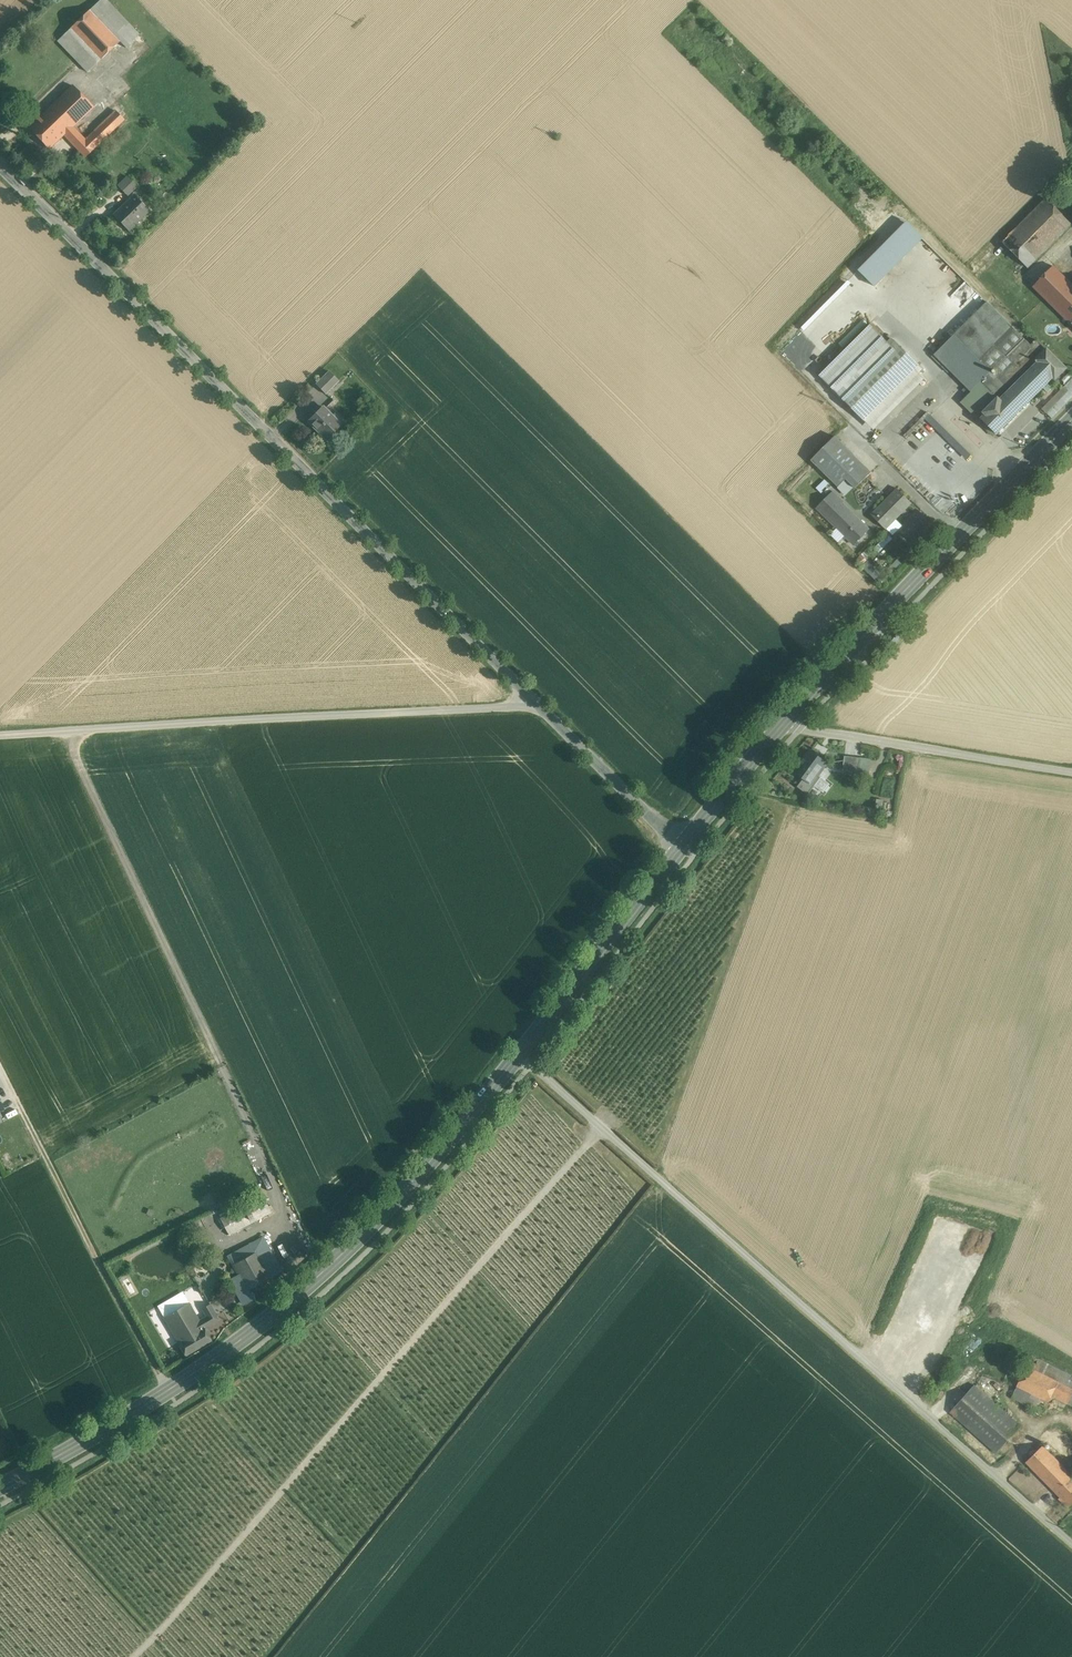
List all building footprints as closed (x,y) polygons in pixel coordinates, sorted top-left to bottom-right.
[(109,0),(101,0),(92,9),(120,41),(125,46),(139,34),(109,0)] [(120,41),(92,9),(70,28),(99,60),(120,41)] [(99,60),(70,28),(57,39),(85,71),(99,60)] [(74,85),(30,128),(51,149),(64,136),(73,127),(94,106),(74,85)] [(114,110),(85,139),(95,149),(124,121),(114,110)] [(85,139),(73,127),(64,136),(86,158),(95,149),(85,139)] [(127,176),(118,185),(128,196),(138,187),(127,176)] [(134,194),(113,215),(129,231),(150,211),(134,194)] [(1046,199),(1002,243),(1028,268),(1071,224),(1046,199)] [(912,229),(891,210),(873,229),(894,248),(912,229)] [(933,317),(948,299),(911,266),(901,278),(909,286),(904,292),(933,317)] [(1054,266),(1034,287),(1071,325),(1071,284),(1054,266)] [(1032,346),(988,302),(973,316),(1010,353),(1007,356),(1014,363),(1001,375),(994,368),(990,372),(981,381),(996,396),(998,398),(983,412),(986,415),(982,419),(996,433),(1053,377),(1055,379),(1066,369),(1037,340),(1032,346)] [(844,309),(820,334),(834,347),(858,323),(844,309)] [(1010,353),(973,316),(954,335),(990,372),(994,368),(1001,375),(1014,363),(1007,356),(1010,353)] [(870,325),(820,375),(839,394),(889,343),(870,325)] [(990,372),(954,335),(934,355),(971,391),(981,381),(990,372)] [(922,368),(893,339),(889,343),(839,394),(838,394),(867,423),(918,372),(922,368)] [(329,371),(316,384),(325,394),(339,381),(329,371)] [(918,372),(867,423),(874,430),(925,379),(918,372)] [(1041,408),(1052,418),(1071,396),(1071,375),(1041,408)] [(978,416),(996,398),(982,383),(963,402),(978,416)] [(322,406),(308,420),(326,439),(341,425),(322,406)] [(929,419),(924,414),(903,435),(908,440),(929,419)] [(968,452),(934,418),(929,423),(963,457),(968,452)] [(835,436),(811,460),(821,469),(844,445),(835,436)] [(872,472),(844,445),(821,469),(838,487),(846,479),(856,488),(872,472)] [(824,495),(833,489),(825,479),(817,485),(824,495)] [(897,488),(871,515),(886,529),(912,503),(897,488)] [(869,529),(839,500),(840,498),(834,492),(817,508),(836,526),(834,527),(846,539),(847,537),(854,544),(869,529)] [(810,751),(795,771),(797,772),(793,776),(798,780),(802,776),(812,783),(817,775),(826,763),(810,751)] [(860,758),(845,756),(843,772),(858,774),(860,758)] [(871,759),(860,758),(858,774),(869,776),(871,759)] [(829,784),(817,775),(812,783),(824,792),(829,784)] [(263,1196),(220,1218),(229,1234),(271,1212),(263,1196)] [(227,1256),(232,1265),(246,1257),(242,1250),(254,1244),(257,1251),(272,1277),(284,1271),(264,1235),(227,1256)] [(254,1244),(242,1250),(246,1257),(257,1251),(254,1244)] [(246,1257),(232,1265),(238,1276),(246,1291),(249,1289),(272,1277),(257,1251),(246,1257)] [(246,1291),(238,1276),(231,1280),(244,1304),(254,1299),(249,1289),(246,1291)] [(189,1303),(164,1317),(179,1342),(204,1328),(199,1321),(189,1303)] [(207,1316),(199,1321),(204,1328),(205,1328),(219,1319),(210,1304),(203,1309),(207,1316)] [(204,1328),(179,1342),(178,1343),(186,1356),(212,1340),(205,1328),(204,1328)] [(1032,1356),(1012,1397),(1043,1413),(1052,1395),(1068,1403),(1071,1395),(1071,1376),(1032,1356)] [(1021,1426),(975,1385),(951,1412),(996,1453),(1021,1426)] [(1062,1465),(1042,1446),(1027,1461),(1056,1491),(1071,1476),(1069,1473),(1062,1465)] [(1056,1491),(1061,1497),(1060,1498),(1069,1508),(1071,1504),(1071,1476),(1056,1491)]
